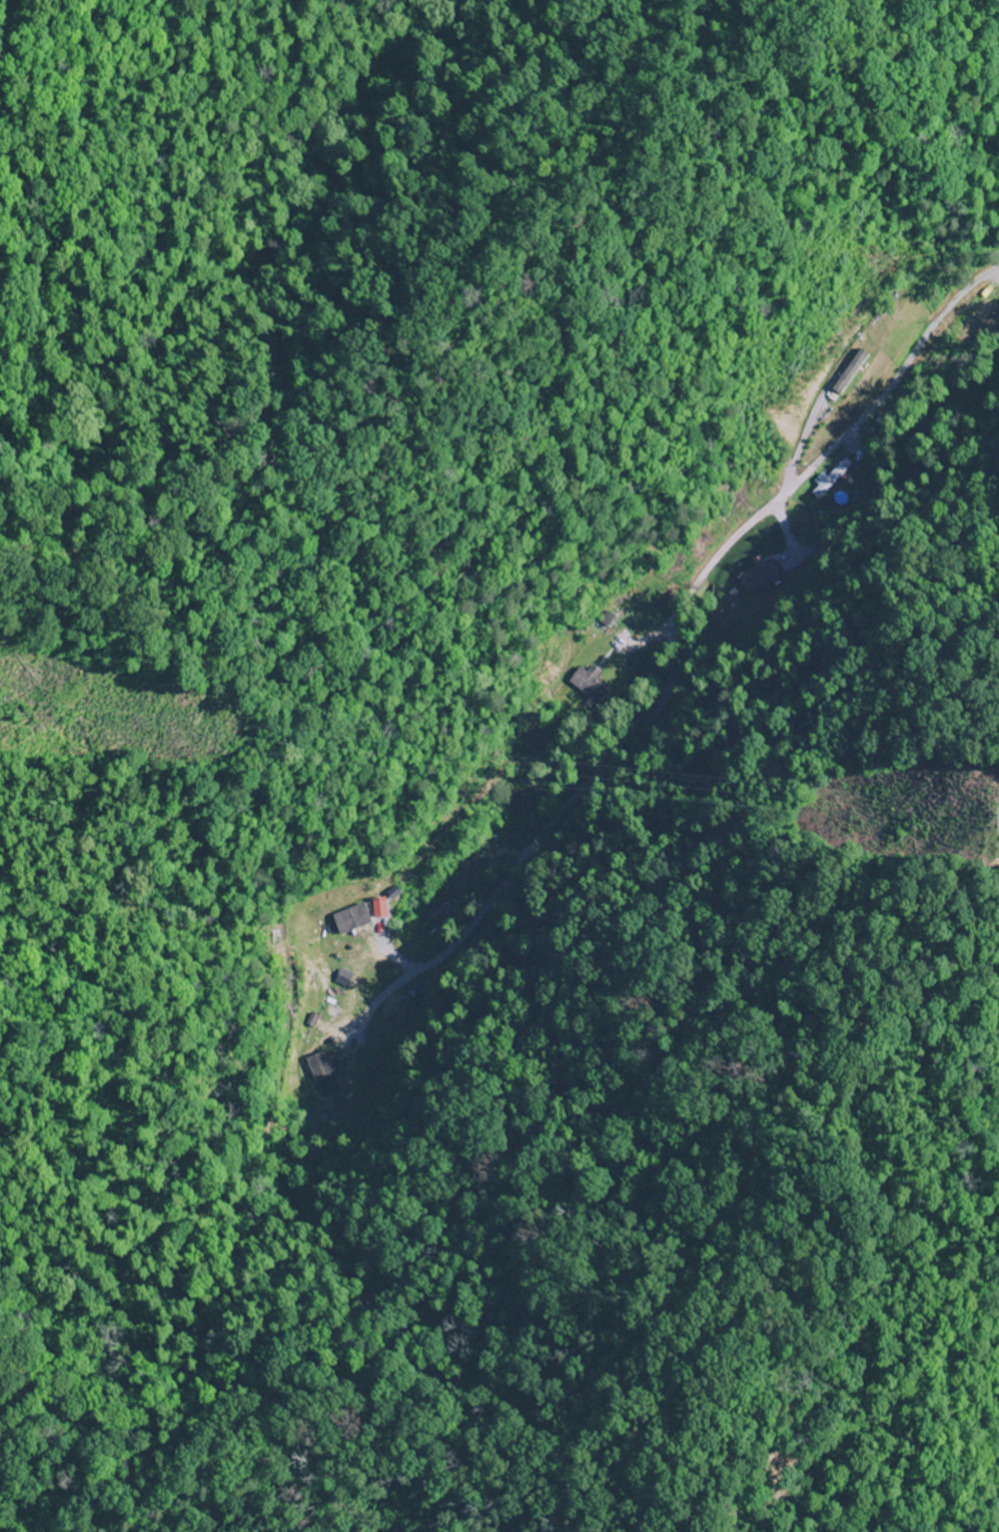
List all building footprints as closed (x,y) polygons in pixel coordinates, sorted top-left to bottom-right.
[(829,390),(838,396),(866,356),(858,350),(829,390)] [(811,495),(820,502),(850,461),(841,455),(811,495)] [(736,574),(745,594),(778,579),(769,558),(736,574)] [(601,673),(590,666),(586,672),(578,667),(567,683),(600,706),(611,689),(596,679),(601,673)] [(371,925),(365,904),(332,914),(338,935),(371,925)] [(340,1090),(324,1052),(305,1060),(321,1098),(340,1090)]
